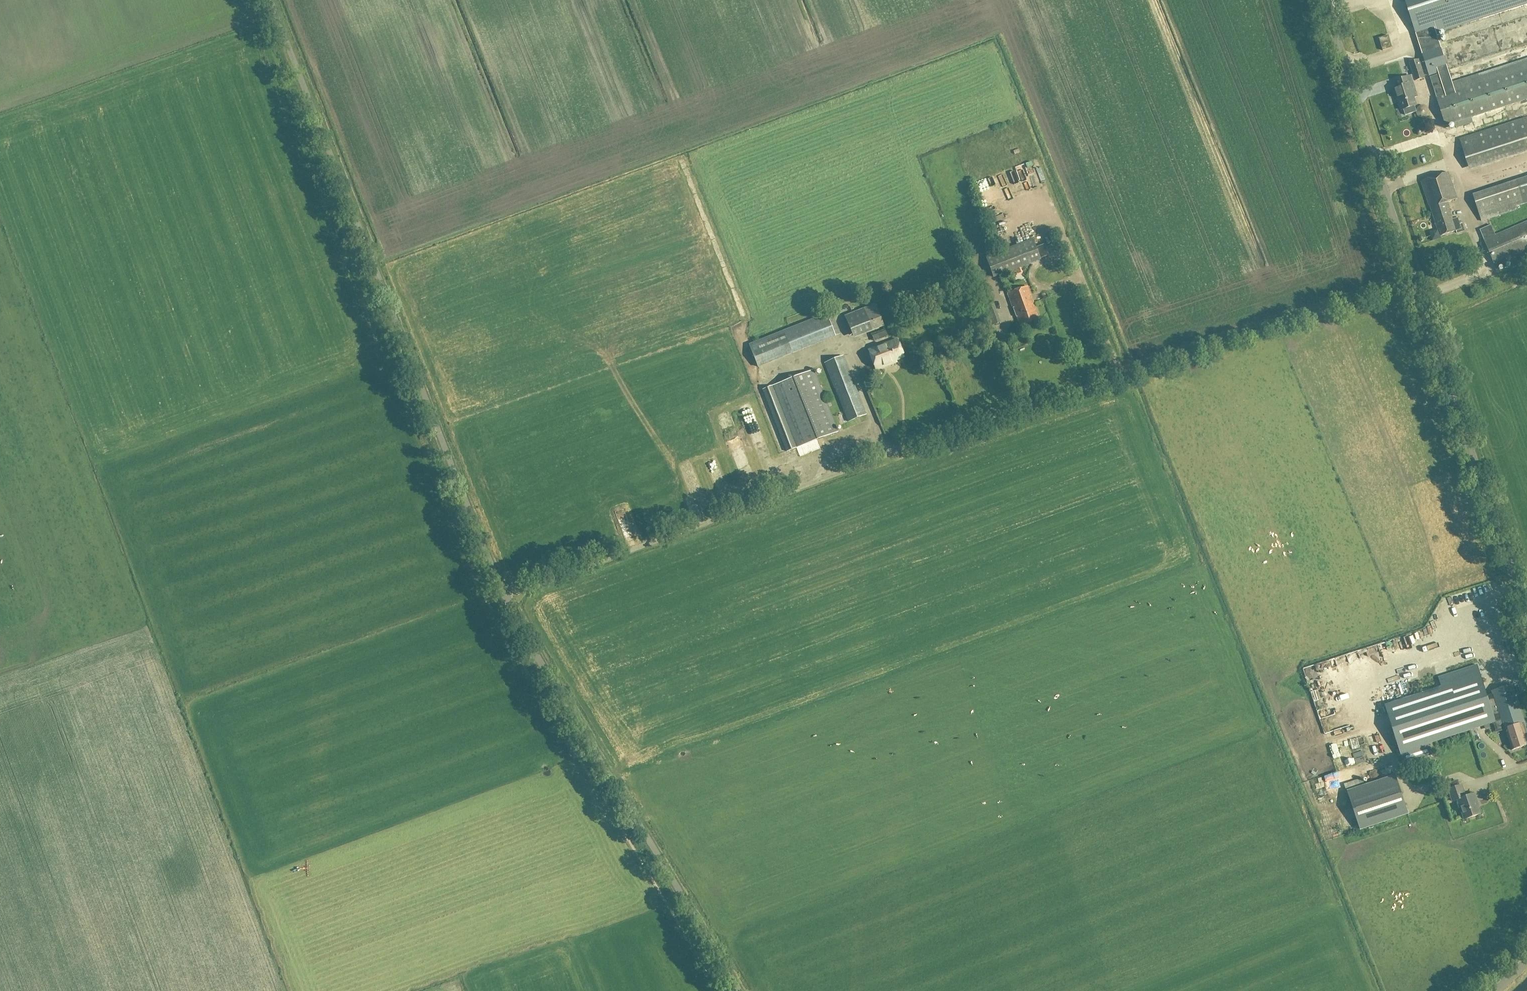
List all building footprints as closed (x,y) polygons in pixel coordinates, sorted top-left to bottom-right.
[(1452,82),(1436,34),(1526,4),(1526,0),(1405,0),(1429,76),(1438,73),(1438,75),(1430,77),(1446,125),(1526,99),(1526,59),(1452,82)] [(1379,38),(1381,44),(1383,50),(1392,48),(1390,41),(1388,35),(1379,38)] [(1419,60),(1410,63),(1415,80),(1425,77),(1419,60)] [(1416,112),(1414,106),(1416,106),(1411,88),(1412,87),(1409,77),(1395,81),(1397,88),(1394,89),(1397,98),(1398,98),(1401,110),(1403,110),(1405,116),(1416,112)] [(1462,136),(1470,168),(1526,154),(1526,120),(1462,136)] [(1442,235),(1455,231),(1456,234),(1464,232),(1462,224),(1460,225),(1458,218),(1452,219),(1447,203),(1457,199),(1449,172),(1422,181),(1429,205),(1430,205),(1438,229),(1440,229),(1442,235)] [(1494,208),(1487,185),(1471,190),(1478,213),(1494,208)] [(1494,223),(1498,234),(1515,227),(1512,220),(1504,223),(1503,219),(1494,223)] [(1496,266),(1526,253),(1526,222),(1495,236),(1491,225),(1480,230),(1496,266)] [(993,276),(1040,259),(1049,256),(1044,244),(1036,247),(1033,240),(986,257),(993,276)] [(1027,287),(1007,294),(1012,308),(1013,308),(1019,326),(1038,319),(1032,301),(1027,287)] [(1000,322),(989,290),(979,294),(990,325),(1000,322)] [(875,306),(845,318),(852,337),(882,325),(875,306)] [(839,334),(830,312),(826,314),(834,336),(839,334)] [(899,347),(896,341),(867,352),(875,371),(887,367),(886,364),(903,358),(901,354),(902,352),(901,348),(899,347)] [(842,356),(824,363),(847,422),(865,415),(842,356)] [(813,370),(762,390),(786,452),(837,432),(813,370)] [(732,422),(724,425),(733,444),(741,441),(732,422)] [(702,427),(697,429),(706,449),(712,446),(702,427)] [(803,458),(824,450),(820,440),(799,449),(803,458)] [(1485,621),(1483,626),(1489,629),(1492,625),(1485,621)] [(1393,730),(1404,763),(1432,753),(1429,744),(1495,722),(1495,721),(1501,719),(1511,751),(1526,746),(1526,738),(1526,737),(1526,736),(1526,734),(1512,685),(1493,691),(1493,694),(1487,696),(1480,674),(1385,706),(1393,730)] [(1408,814),(1395,775),(1348,791),(1360,830),(1408,814)] [(1461,785),(1449,789),(1453,802),(1458,800),(1465,819),(1481,814),(1477,803),(1478,802),(1475,793),(1465,797),(1461,785)]
